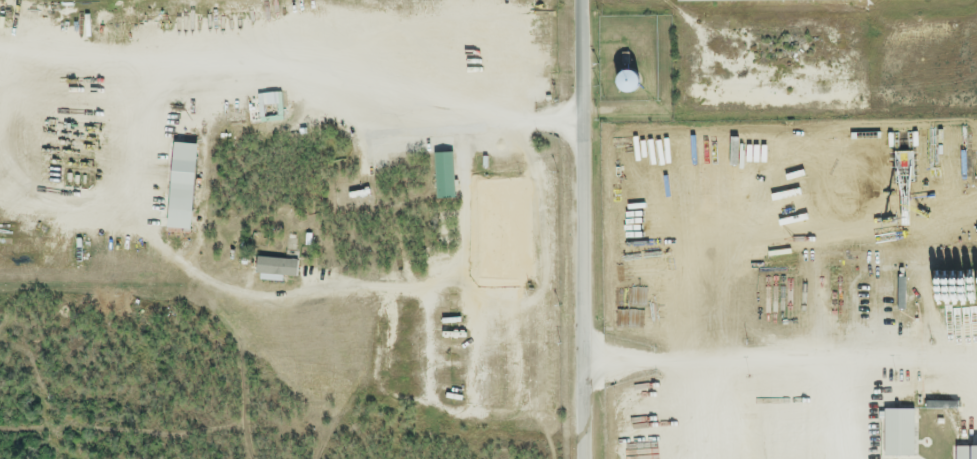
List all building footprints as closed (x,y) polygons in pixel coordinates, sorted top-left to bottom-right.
[(613,94),(633,94),(633,74),(613,74),(613,94)] [(334,212),(371,205),(367,186),(331,193),(334,212)]
